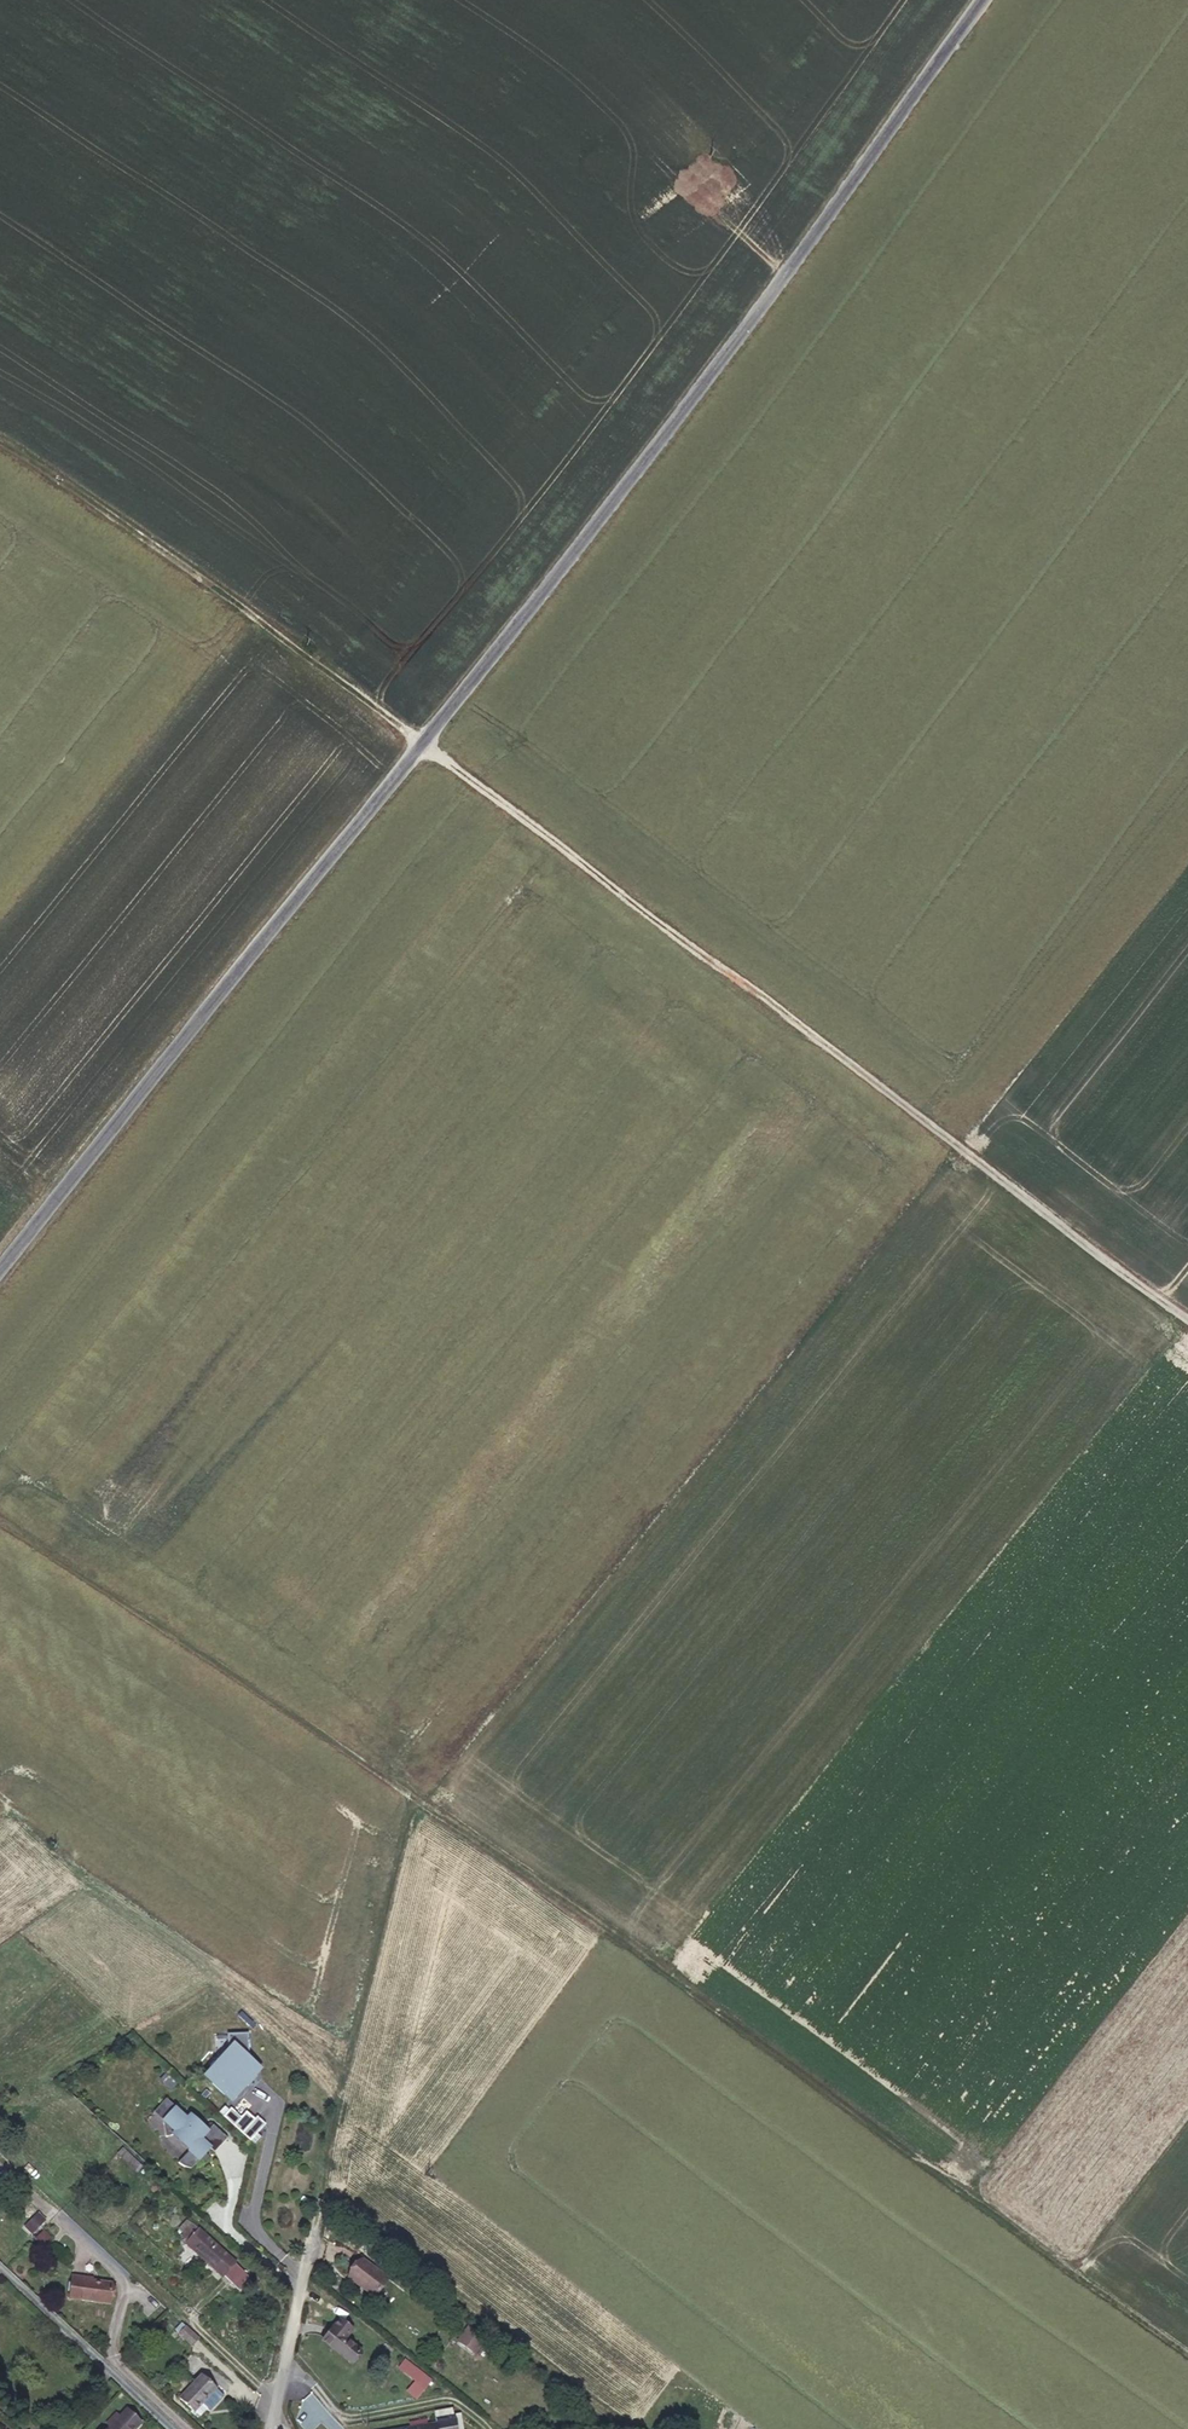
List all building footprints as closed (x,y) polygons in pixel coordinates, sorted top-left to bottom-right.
[(247,2033),(228,2034),(229,2058),(218,2070),(222,2074),(213,2083),(231,2099),(246,2083),(248,2085),(256,2075),(252,2071),(257,2066),(247,2057),(247,2043),(249,2044),(249,2038),(247,2038),(247,2033)] [(176,2083),(165,2072),(159,2079),(170,2089),(176,2083)] [(165,2097),(153,2111),(163,2120),(163,2122),(163,2123),(163,2124),(163,2125),(163,2126),(164,2126),(164,2127),(164,2128),(164,2129),(164,2130),(164,2131),(165,2131),(165,2132),(165,2133),(165,2134),(166,2134),(166,2135),(166,2136),(166,2137),(167,2137),(173,2135),(190,2150),(179,2162),(179,2163),(180,2163),(181,2163),(182,2163),(183,2164),(184,2164),(185,2164),(190,2164),(192,2164),(193,2164),(199,2159),(200,2158),(203,2161),(209,2155),(205,2152),(210,2147),(214,2151),(227,2137),(213,2123),(207,2130),(190,2114),(188,2115),(176,2105),(175,2106),(165,2097)] [(229,2109),(224,2105),(218,2111),(254,2144),(261,2136),(257,2132),(265,2123),(256,2116),(254,2118),(246,2110),(240,2116),(231,2107),(229,2109)] [(141,2166),(128,2154),(124,2159),(136,2171),(141,2166)] [(44,2220),(37,2213),(25,2227),(31,2233),(44,2220)] [(183,2234),(192,2224),(187,2220),(178,2230),(183,2234)] [(235,2263),(192,2224),(183,2234),(181,2236),(187,2241),(186,2243),(223,2276),(224,2275),(232,2283),(243,2271),(235,2263)] [(388,2279),(362,2259),(348,2277),(375,2297),(388,2279)] [(69,2298),(109,2303),(112,2283),(83,2280),(84,2277),(72,2275),(69,2298)] [(332,2328),(322,2340),(346,2359),(348,2356),(353,2360),(360,2350),(344,2338),(352,2328),(340,2318),(332,2328)] [(199,2339),(185,2326),(178,2333),(192,2346),(199,2339)] [(485,2339),(468,2326),(457,2341),(474,2354),(485,2339)] [(415,2381),(422,2373),(405,2359),(398,2368),(415,2381)] [(431,2381),(422,2373),(415,2381),(410,2386),(420,2394),(431,2381)] [(200,2401),(202,2403),(216,2388),(201,2374),(180,2398),(192,2410),(200,2401)] [(416,2398),(420,2394),(410,2386),(407,2391),(416,2398)] [(216,2388),(202,2403),(210,2410),(223,2395),(216,2388)] [(202,2403),(200,2401),(192,2410),(199,2416),(207,2408),(202,2403)] [(400,2428),(463,2428),(460,2413),(453,2415),(452,2408),(434,2412),(436,2423),(400,2428)]
